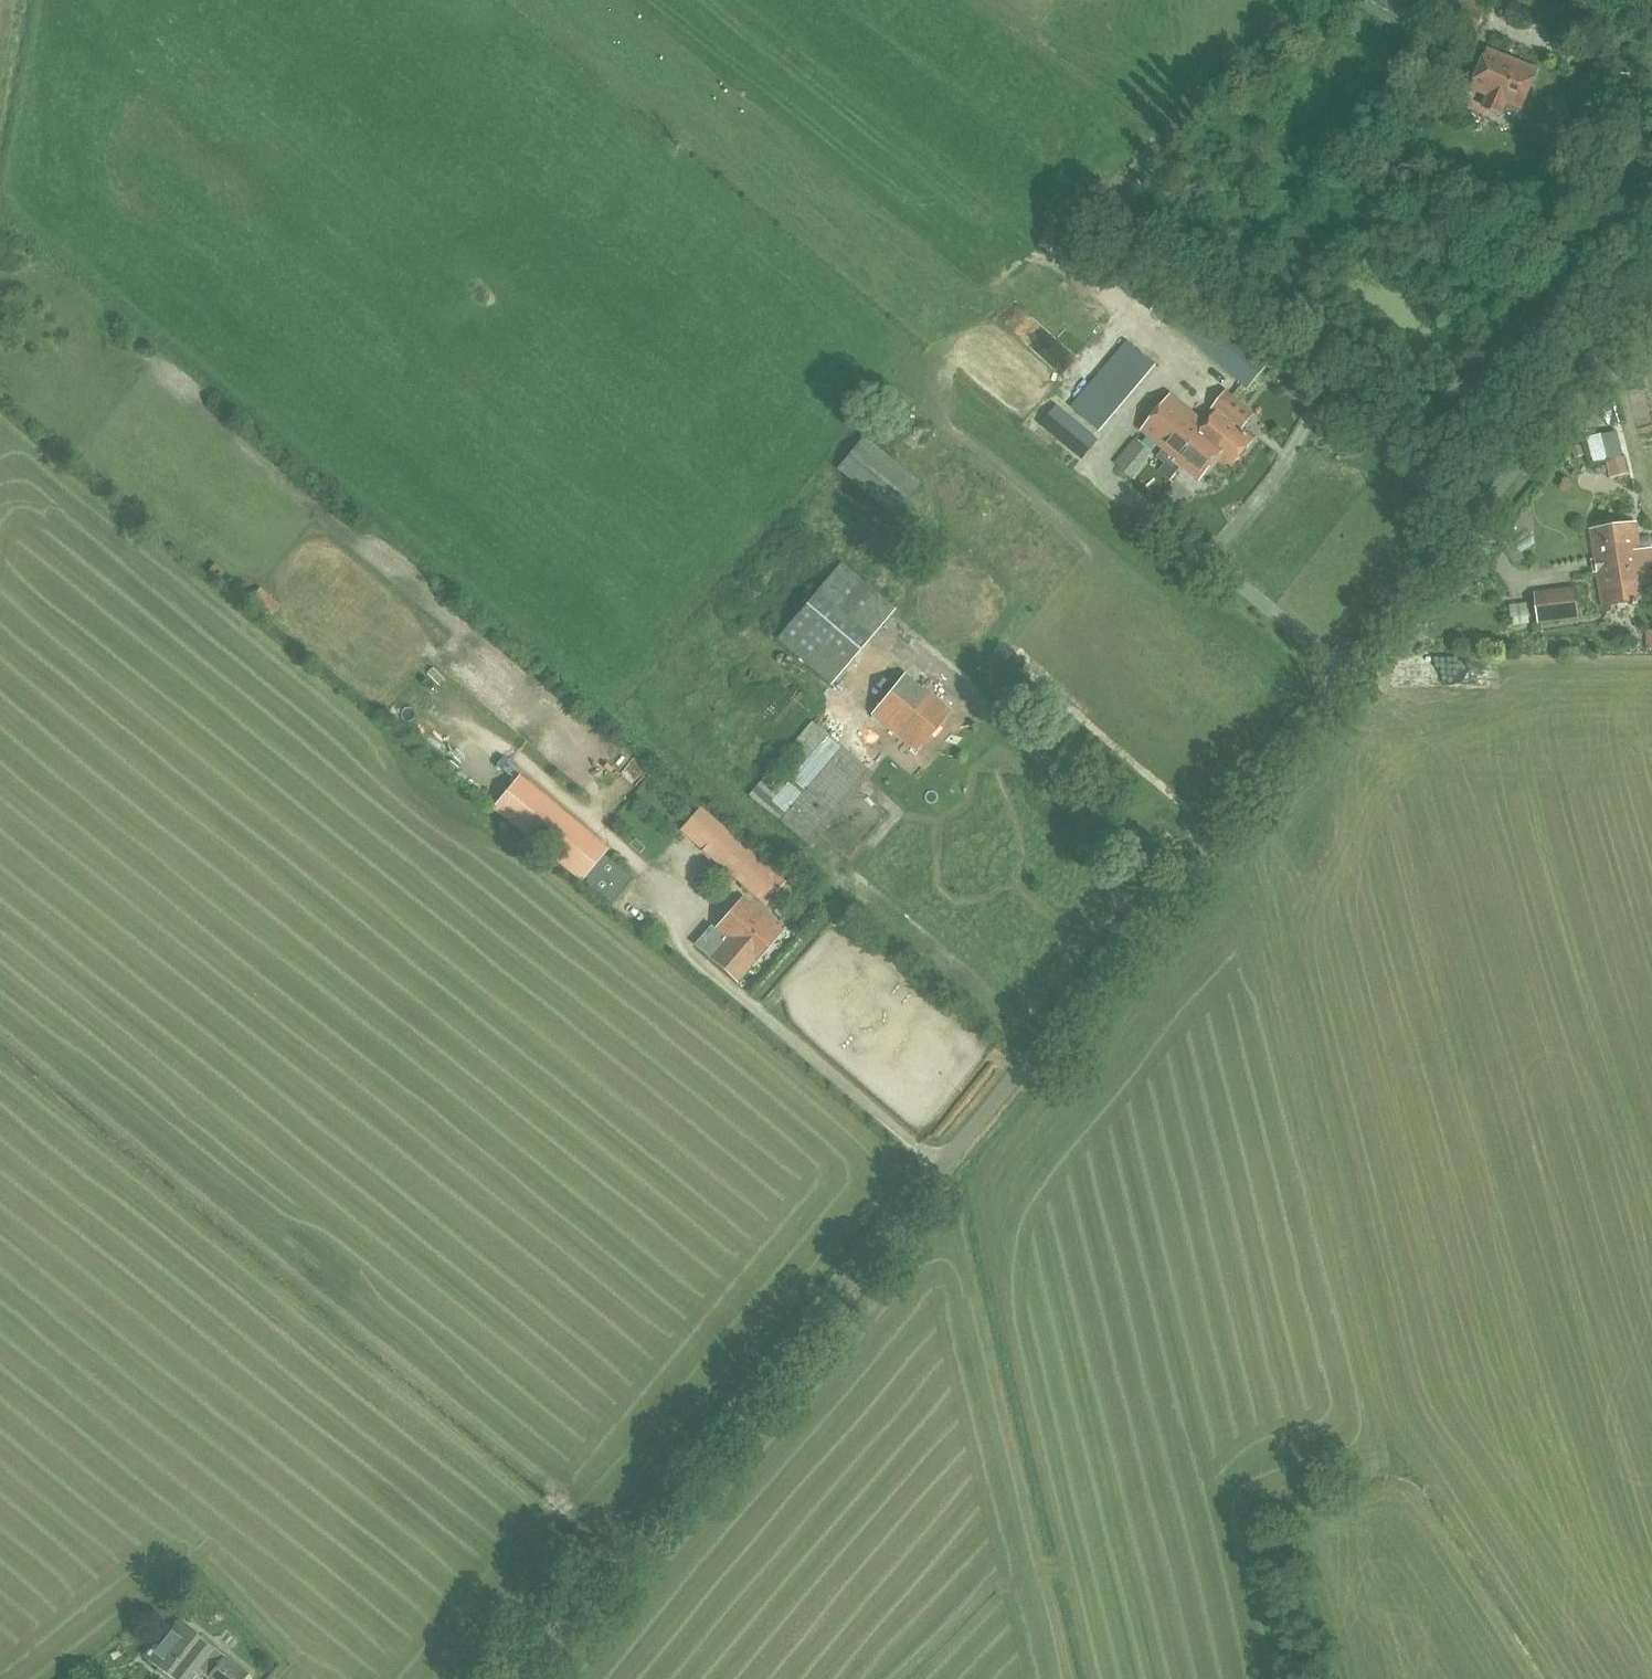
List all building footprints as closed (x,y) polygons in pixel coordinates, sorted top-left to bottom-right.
[(1523,109),(1539,71),(1488,50),(1472,88),(1488,95),(1483,106),(1504,115),(1509,103),(1523,109)] [(1103,433),(1157,367),(1127,342),(1126,342),(1117,354),(1072,407),(1103,433)] [(1172,398),(1146,430),(1166,447),(1159,455),(1178,471),(1182,466),(1199,479),(1218,454),(1233,466),(1254,440),(1241,429),(1252,416),(1227,395),(1215,408),(1218,411),(1206,426),(1172,398)] [(1082,460),(1100,440),(1057,405),(1041,425),(1060,442),(1082,460)] [(1591,464),(1624,457),(1617,429),(1585,437),(1591,464)] [(893,517),(921,483),(863,436),(836,469),(893,517)] [(842,479),(828,495),(837,503),(851,487),(842,479)] [(1590,530),(1602,607),(1605,606),(1605,612),(1616,610),(1615,605),(1649,600),(1647,585),(1651,584),(1651,551),(1642,552),(1638,523),(1590,530)] [(841,563),(826,580),(806,564),(770,606),(789,623),(776,638),(829,683),(832,685),(834,684),(896,610),(841,563)] [(1539,624),(1580,619),(1576,587),(1535,592),(1539,624)] [(922,688),(904,673),(870,714),(917,753),(951,712),(932,696),(940,687),(929,678),(922,688)] [(818,845),(882,775),(840,736),(775,806),(818,845)] [(607,848),(519,775),(492,808),(610,906),(632,878),(602,854),(607,848)] [(784,883),(698,808),(677,832),(763,907),(784,883)] [(782,931),(742,897),(714,930),(711,927),(695,945),(738,982),(782,931)] [(178,1621),(163,1640),(159,1637),(144,1656),(159,1667),(155,1671),(166,1678),(196,1678),(200,1673),(196,1670),(199,1667),(204,1671),(201,1674),(206,1678),(207,1678),(244,1678),(249,1673),(224,1654),(214,1647),(213,1648),(178,1621)]
